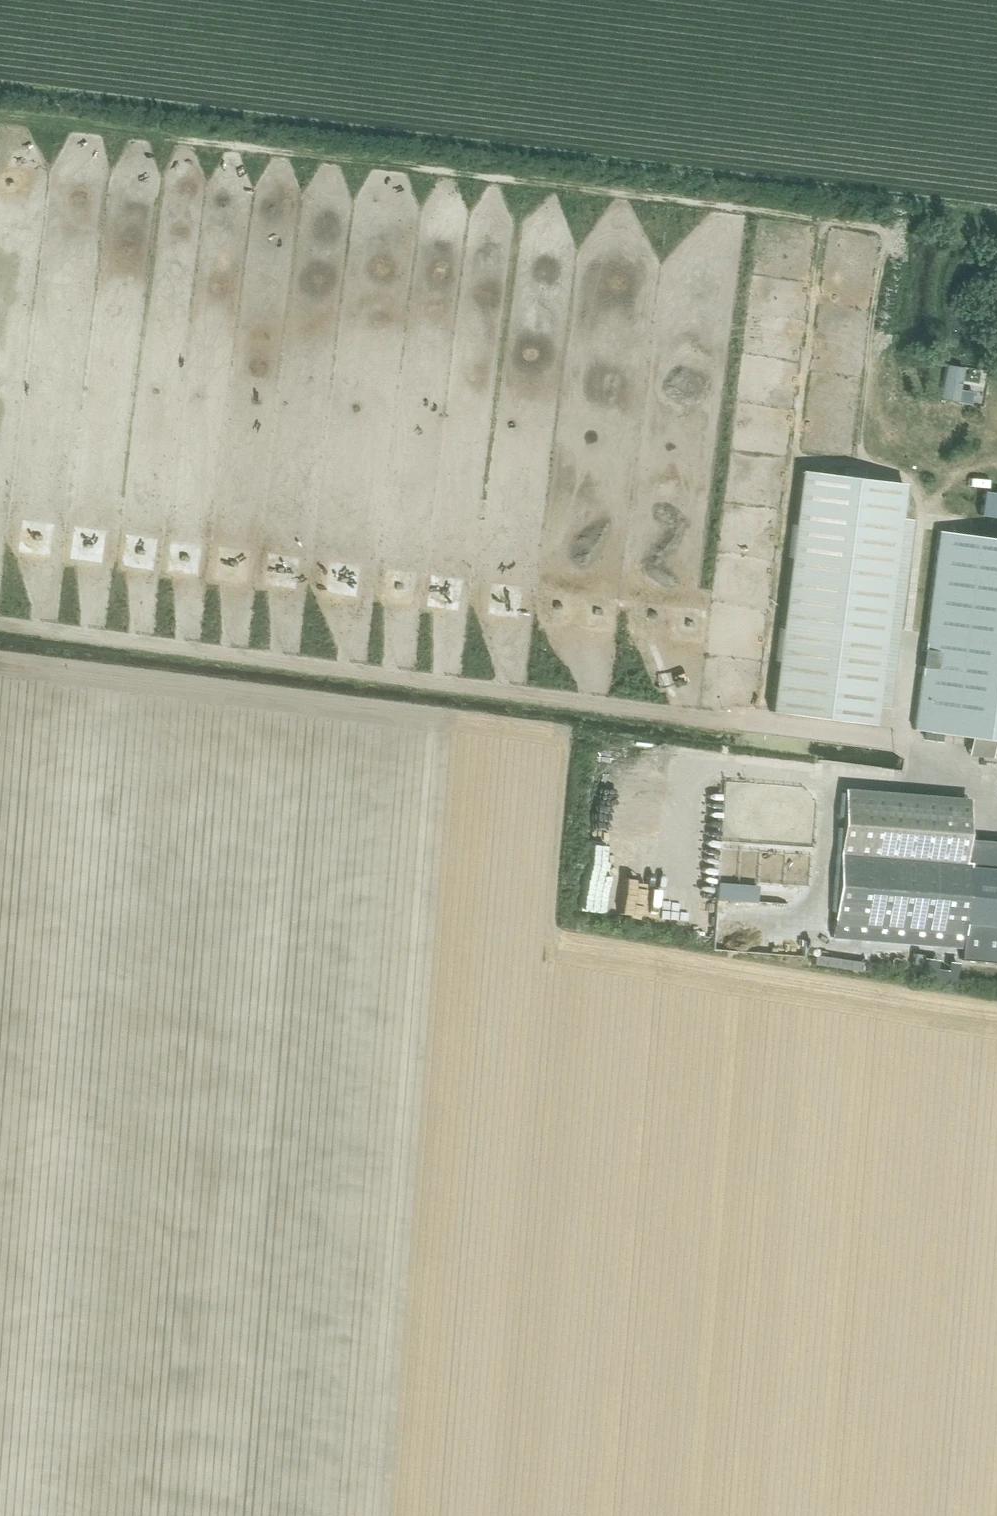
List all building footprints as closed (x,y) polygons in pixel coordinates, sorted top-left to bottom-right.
[(946,368),(940,402),(955,404),(961,371),(946,368)] [(956,405),(969,407),(971,395),(958,392),(956,405)] [(799,470),(770,710),(872,723),(902,483),(860,478),(861,470),(841,467),(840,475),(799,470)] [(979,517),(996,519),(996,496),(982,494),(979,517)] [(912,729),(996,740),(996,538),(936,531),(912,729)] [(833,912),(962,922),(960,959),(996,962),(996,841),(965,838),(968,804),(844,793),(840,832),(838,854),(833,912)]
